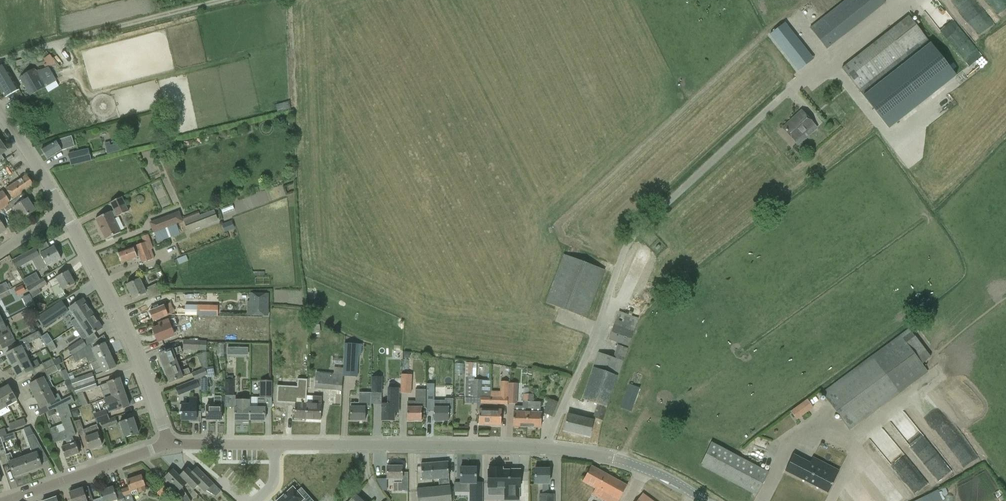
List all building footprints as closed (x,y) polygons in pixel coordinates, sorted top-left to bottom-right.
[(810,29),(815,36),(819,41),(826,49),(842,36),(839,32),(879,0),(846,0),(830,13),(823,19),(810,29)] [(958,51),(975,38),(955,11),(950,14),(939,0),(920,0),(958,51)] [(908,16),(841,69),(848,77),(859,92),(927,40),(915,24),(908,16)] [(784,24),(769,35),(796,69),(811,58),(784,24)] [(927,40),(859,92),(888,129),(955,76),(927,40)] [(49,55),(43,59),(46,63),(44,65),(45,67),(56,65),(49,55)] [(4,65),(0,67),(0,89),(5,98),(18,90),(9,74),(4,65)] [(34,69),(20,78),(30,96),(45,87),(56,81),(48,67),(35,71),(34,69)] [(284,113),(296,110),(294,100),(281,104),(284,113)] [(801,111),(782,128),(795,144),(813,126),(801,111)] [(48,159),(61,151),(75,147),(72,136),(68,137),(55,141),(50,144),(41,149),(48,159)] [(117,141),(111,143),(114,154),(127,151),(125,143),(118,144),(117,141)] [(88,149),(68,153),(71,166),(91,161),(88,149)] [(6,189),(6,190),(12,199),(13,199),(13,200),(26,191),(34,186),(27,175),(18,181),(6,189)] [(2,209),(5,207),(4,205),(9,201),(3,192),(0,193),(0,210),(2,209)] [(23,195),(8,204),(12,210),(14,208),(22,220),(35,211),(27,199),(26,200),(23,195)] [(105,240),(106,239),(108,240),(112,238),(112,237),(120,233),(113,218),(116,217),(117,217),(128,212),(122,197),(110,203),(114,211),(111,212),(95,219),(105,240)] [(214,210),(184,221),(187,231),(189,230),(190,231),(192,230),(192,229),(196,228),(198,228),(198,227),(200,226),(201,227),(203,226),(203,225),(207,224),(209,224),(209,223),(213,221),(214,222),(215,221),(215,220),(217,220),(214,210)] [(6,230),(5,229),(10,225),(0,211),(0,234),(6,230)] [(178,212),(151,222),(155,232),(164,229),(169,227),(176,224),(182,222),(178,212)] [(231,222),(223,225),(225,232),(234,229),(231,222)] [(176,224),(169,227),(173,236),(179,234),(180,234),(176,224)] [(155,232),(153,233),(156,240),(157,242),(168,238),(164,229),(155,232)] [(143,263),(152,260),(154,259),(152,253),(149,254),(148,251),(153,249),(147,235),(142,237),(144,243),(118,253),(122,263),(140,257),(143,263)] [(38,271),(52,264),(61,259),(54,246),(39,255),(36,249),(12,261),(17,268),(32,261),(38,271)] [(185,266),(196,262),(193,254),(182,258),(185,266)] [(545,303),(576,315),(586,318),(604,270),(595,267),(564,255),(545,303)] [(48,282),(56,296),(63,292),(63,291),(66,289),(75,284),(68,271),(59,276),(48,282)] [(27,289),(30,295),(33,298),(40,293),(38,290),(47,285),(43,279),(27,289)] [(145,293),(148,299),(160,295),(155,284),(144,289),(140,279),(126,285),(133,299),(145,293)] [(10,291),(6,282),(0,285),(0,295),(10,291)] [(17,296),(26,292),(23,286),(14,290),(17,296)] [(267,295),(253,295),(253,314),(267,314),(267,295)] [(74,328),(93,315),(83,299),(75,305),(69,308),(76,318),(70,322),(74,328)] [(153,322),(163,318),(168,316),(170,314),(170,315),(171,315),(171,316),(177,316),(216,317),(217,306),(185,306),(185,309),(172,309),(170,303),(149,312),(153,322)] [(57,304),(38,317),(44,328),(64,315),(57,304)] [(609,340),(618,343),(628,347),(638,319),(628,315),(619,312),(609,340)] [(93,315),(74,328),(76,332),(82,328),(88,337),(94,334),(102,328),(93,315)] [(168,321),(159,324),(160,327),(153,329),(158,342),(167,338),(174,335),(171,328),(177,326),(174,318),(168,321)] [(4,322),(0,324),(0,345),(6,343),(14,339),(9,327),(7,328),(4,322)] [(822,393),(849,431),(928,372),(922,364),(931,357),(909,329),(822,393)] [(21,347),(6,355),(12,366),(27,358),(24,353),(32,350),(28,343),(30,342),(30,343),(41,338),(38,332),(27,337),(19,342),(21,347)] [(46,345),(52,342),(47,334),(41,337),(46,345)] [(72,356),(77,353),(86,347),(81,340),(67,349),(72,356)] [(199,350),(199,342),(183,341),(183,349),(199,350)] [(90,344),(86,347),(77,353),(80,358),(85,357),(86,360),(90,364),(97,361),(110,355),(105,343),(92,349),(90,344)] [(343,368),(342,376),(357,377),(359,344),(344,344),(343,368)] [(598,353),(594,365),(582,399),(597,405),(593,418),(602,421),(605,411),(627,349),(618,345),(613,358),(598,353)] [(158,355),(164,369),(177,364),(174,356),(182,353),(180,347),(158,355)] [(207,376),(204,369),(207,368),(206,352),(197,356),(202,370),(192,374),(195,380),(207,376)] [(90,365),(93,370),(96,375),(103,373),(107,371),(116,367),(110,355),(97,361),(90,364),(90,365)] [(46,370),(55,365),(53,361),(52,359),(40,366),(37,360),(30,363),(27,358),(12,366),(18,378),(33,370),(36,375),(46,370)] [(61,364),(59,358),(53,361),(55,365),(56,367),(61,364)] [(69,359),(63,363),(66,370),(68,375),(72,373),(75,372),(69,359)] [(478,426),(489,426),(490,393),(491,393),(491,380),(473,380),(473,363),(466,363),(465,397),(472,398),(472,395),(481,395),(480,410),(479,410),(478,426)] [(177,364),(164,369),(169,383),(178,379),(191,375),(188,368),(180,371),(177,364)] [(55,365),(46,370),(36,375),(31,378),(34,383),(29,385),(35,397),(50,390),(46,383),(51,381),(49,376),(49,375),(58,371),(56,367),(55,365)] [(314,389),(333,391),(341,391),(342,376),(343,368),(334,367),(333,374),(315,372),(315,379),(314,389)] [(71,381),(70,381),(73,387),(74,388),(95,382),(92,374),(71,381)] [(401,375),(400,393),(411,394),(411,375),(401,375)] [(282,388),(302,389),(303,377),(283,376),(282,388)] [(382,393),(382,377),(372,377),(372,393),(382,393)] [(104,399),(104,400),(112,397),(125,393),(120,379),(100,386),(102,392),(104,399)] [(186,393),(200,387),(197,380),(183,385),(186,393)] [(262,381),(260,381),(260,398),(262,398),(272,398),(272,381),(262,381)] [(95,382),(74,388),(75,391),(76,394),(82,392),(83,392),(96,387),(95,382)] [(501,426),(501,416),(501,410),(497,410),(497,405),(500,405),(507,405),(507,404),(508,384),(508,382),(500,382),(500,393),(491,393),(490,393),(489,426),(501,426)] [(425,400),(425,390),(425,383),(416,383),(416,399),(414,399),(414,402),(407,402),(407,411),(407,421),(421,421),(421,408),(421,400),(422,401),(422,400),(425,400)] [(508,384),(507,404),(517,405),(517,384),(508,384)] [(0,390),(0,393),(8,407),(17,401),(8,385),(0,390)] [(631,412),(640,389),(629,385),(621,408),(631,412)] [(398,413),(398,403),(398,388),(387,388),(387,404),(381,404),(381,411),(381,421),(394,421),(394,413),(398,413)] [(513,412),(513,427),(527,427),(527,419),(528,412),(528,402),(528,395),(529,390),(524,389),(523,402),(522,402),(522,406),(514,406),(513,412)] [(50,390),(35,397),(41,409),(46,406),(48,412),(57,409),(65,406),(67,406),(74,403),(71,396),(61,400),(58,394),(53,397),(50,390)] [(527,419),(527,427),(541,428),(541,413),(540,413),(540,403),(533,402),(533,390),(529,390),(528,395),(528,402),(528,412),(527,419)] [(103,411),(93,414),(94,416),(97,424),(100,423),(104,421),(109,420),(107,414),(109,413),(120,409),(129,406),(125,393),(112,397),(104,400),(107,406),(102,408),(103,411)] [(358,404),(350,403),(350,420),(365,421),(365,407),(370,407),(371,393),(359,393),(358,404)] [(305,404),(306,396),(297,396),(296,404),(295,404),(294,419),(305,420),(305,404)] [(306,396),(305,404),(305,420),(320,420),(322,397),(312,396),(306,396)] [(221,420),(221,410),(221,397),(214,397),(214,407),(206,406),(206,420),(207,420),(214,420),(215,420),(221,420)] [(249,408),(249,411),(249,421),(264,421),(265,411),(265,408),(263,408),(264,400),(257,400),(257,398),(250,398),(250,400),(249,408)] [(173,405),(173,414),(182,414),(182,420),(196,420),(196,399),(189,399),(189,405),(173,405)] [(434,401),(426,401),(426,412),(434,412),(434,421),(448,421),(448,415),(453,415),(453,399),(445,399),(445,401),(434,401)] [(551,417),(557,403),(549,399),(543,413),(551,417)] [(813,408),(807,399),(790,411),(796,420),(813,408)] [(234,411),(234,421),(242,421),(242,423),(249,423),(249,421),(249,411),(249,408),(250,400),(241,400),(235,400),(234,411)] [(58,426),(49,429),(54,443),(65,440),(65,439),(72,436),(72,437),(76,436),(69,418),(72,417),(69,411),(67,406),(65,406),(57,409),(64,431),(60,432),(58,426)] [(904,415),(916,432),(921,429),(913,417),(917,414),(913,408),(904,415)] [(589,437),(593,420),(567,414),(564,431),(589,437)] [(104,421),(100,423),(102,430),(111,428),(110,427),(117,424),(115,418),(109,420),(104,421)] [(133,418),(119,423),(124,438),(138,433),(133,418)] [(11,431),(17,429),(26,425),(24,419),(14,423),(9,425),(11,431)] [(99,433),(97,425),(84,430),(80,420),(74,422),(78,435),(84,433),(85,437),(85,438),(89,450),(102,446),(98,434),(99,433)] [(14,433),(7,435),(9,441),(16,439),(14,433)] [(37,453),(43,451),(34,435),(27,438),(32,454),(23,458),(28,472),(41,467),(37,453)] [(65,439),(65,440),(67,446),(61,448),(65,458),(79,453),(75,443),(74,443),(72,437),(72,436),(65,439)] [(757,496),(762,487),(770,473),(713,442),(705,457),(700,466),(757,496)] [(9,463),(14,477),(28,472),(23,458),(14,461),(11,453),(5,455),(8,463),(9,463)] [(793,455),(785,471),(828,493),(839,472),(812,458),(810,463),(793,455)] [(941,469),(945,478),(955,474),(949,458),(944,460),(947,467),(941,469)] [(417,499),(417,500),(451,500),(451,496),(450,486),(449,486),(447,462),(434,463),(435,480),(438,480),(439,487),(416,489),(417,499)] [(422,481),(435,480),(434,463),(421,464),(422,481)] [(622,494),(627,486),(591,466),(586,475),(582,482),(595,489),(592,494),(604,500),(618,500),(622,494)] [(402,467),(387,467),(387,477),(387,479),(393,479),(394,491),(402,491),(407,491),(407,474),(402,474),(402,467)] [(487,469),(487,488),(504,488),(504,500),(519,500),(520,489),(520,469),(503,469),(503,468),(488,467),(488,469),(487,469)] [(180,476),(179,476),(186,484),(192,490),(197,484),(216,497),(221,492),(219,489),(213,484),(204,474),(199,479),(188,468),(180,476)] [(482,493),(482,483),(476,483),(476,468),(460,468),(460,478),(460,484),(470,484),(470,500),(482,500),(482,493)] [(534,484),(542,484),(542,495),(540,495),(540,500),(554,500),(554,495),(547,495),(547,492),(548,492),(548,484),(549,484),(549,469),(535,469),(534,484)] [(164,478),(175,488),(170,493),(177,500),(179,500),(190,500),(182,488),(186,484),(179,476),(180,476),(173,470),(164,478)] [(921,492),(933,483),(926,473),(913,482),(921,492)] [(122,494),(125,500),(133,500),(131,496),(146,490),(141,476),(126,481),(129,488),(121,491),(122,494)] [(157,493),(165,500),(166,500),(172,495),(164,486),(157,493)] [(69,493),(72,500),(93,500),(88,487),(82,489),(82,488),(69,493)] [(117,500),(125,500),(122,494),(116,496),(113,487),(99,492),(101,499),(94,500),(113,500),(117,500)] [(279,500),(312,500),(301,489),(296,493),(292,488),(279,500)] [(923,500),(951,500),(947,491),(923,500)]
